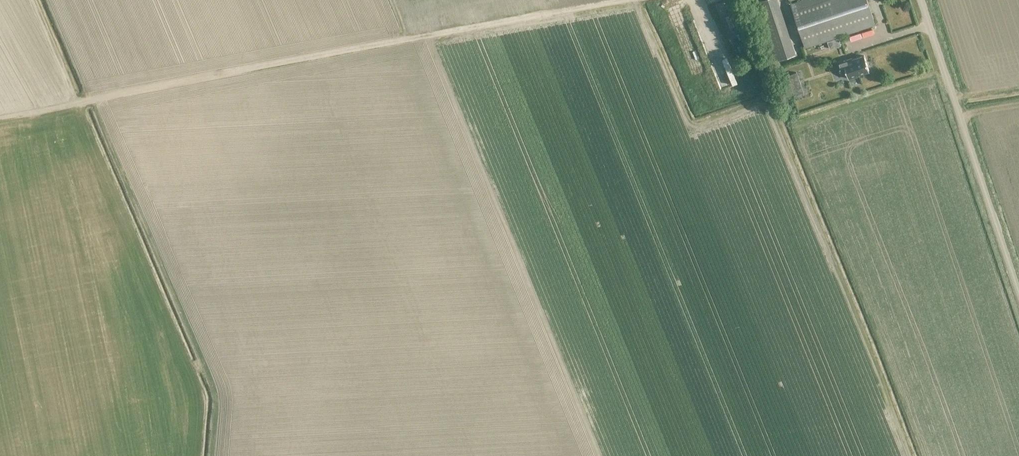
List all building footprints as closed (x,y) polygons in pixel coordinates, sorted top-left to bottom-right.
[(755,11),(757,10),(774,61),(793,54),(775,0),(759,0),(753,2),(755,11)] [(806,47),(875,24),(867,0),(798,0),(791,2),(806,47)] [(708,11),(700,14),(702,20),(694,23),(696,27),(712,22),(708,11)] [(680,33),(687,32),(685,24),(679,25),(680,33)] [(712,26),(701,29),(704,38),(715,35),(712,26)] [(837,62),(841,73),(845,71),(848,78),(859,74),(858,73),(868,70),(863,55),(847,60),(846,59),(837,62)] [(800,82),(796,71),(787,74),(790,86),(800,82)]
